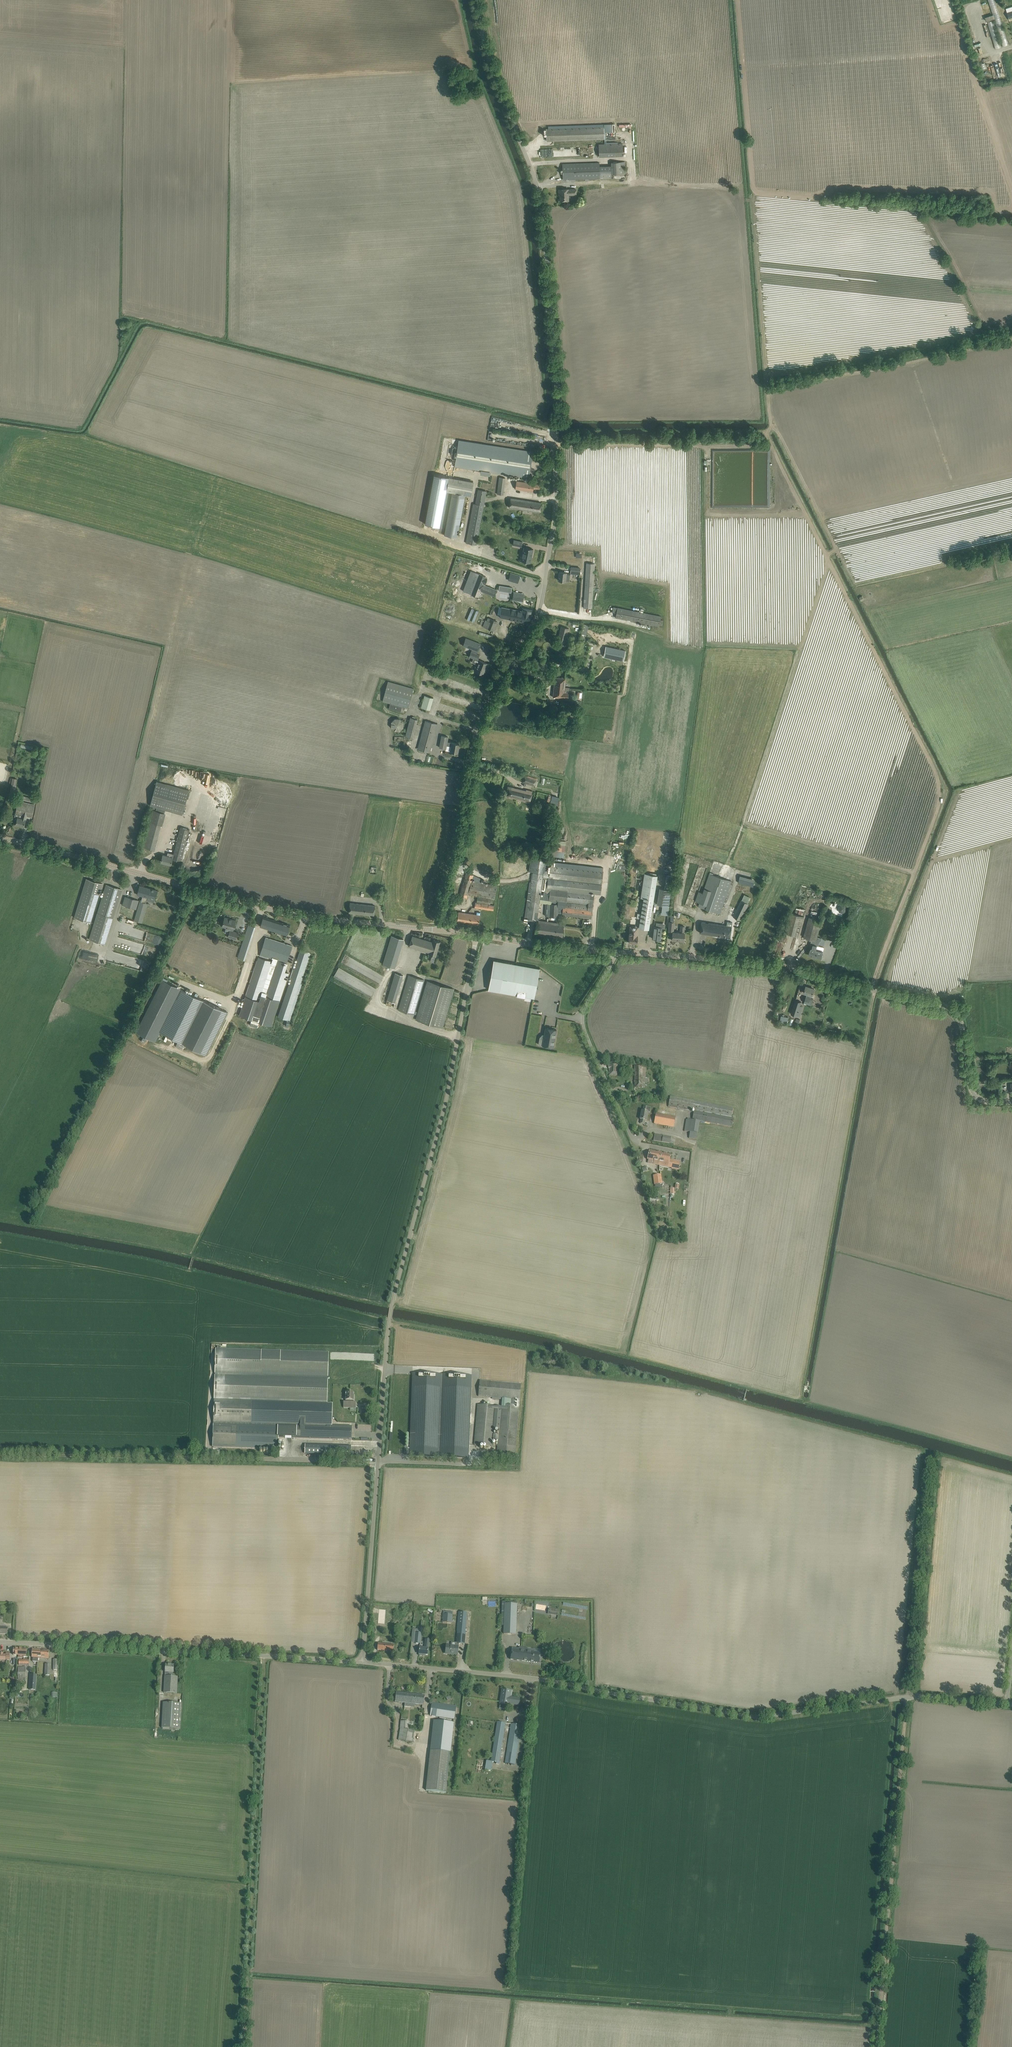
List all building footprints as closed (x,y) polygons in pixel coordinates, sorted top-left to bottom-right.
[(1001,47),(1007,45),(996,0),(989,0),(1001,47)] [(1001,47),(994,20),(988,22),(995,48),(1001,47)] [(1011,76),(1011,52),(1002,55),(1007,72),(999,74),(1000,77),(1003,76),(1004,79),(1011,76)] [(548,129),(546,129),(546,141),(604,139),(604,144),(618,143),(618,142),(606,143),(606,133),(606,132),(615,132),(615,124),(548,126),(548,129)] [(604,144),(599,144),(599,156),(623,156),(622,143),(618,143),(604,144)] [(599,163),(562,164),(563,180),(600,178),(611,178),(611,174),(625,173),(625,162),(611,162),(611,165),(599,166),(599,163)] [(559,194),(560,194),(560,201),(568,201),(568,195),(576,194),(576,189),(568,189),(559,189),(559,194)] [(458,440),(454,466),(529,478),(533,452),(458,440)] [(439,526),(446,491),(448,477),(434,474),(425,524),(439,526)] [(503,494),(505,477),(499,476),(496,493),(503,494)] [(452,492),(444,535),(457,537),(465,495),(471,496),(473,482),(448,477),(446,491),(452,492)] [(516,481),(515,489),(533,491),(534,483),(516,481)] [(482,512),(487,491),(478,489),(475,504),(473,503),(466,543),(477,545),(482,516),(482,512)] [(541,503),(510,498),(509,507),(540,512),(541,503)] [(533,549),(524,547),(523,552),(522,552),(520,561),(530,563),(533,549)] [(586,563),(583,608),(592,608),(595,564),(586,563)] [(558,580),(565,581),(569,581),(570,573),(566,573),(559,572),(558,580)] [(519,579),(520,576),(510,573),(508,580),(514,581),(515,578),(519,579)] [(468,577),(463,588),(472,592),(477,581),(468,577)] [(480,590),(494,596),(496,590),(482,584),(480,590)] [(613,606),(612,613),(616,612),(615,617),(658,626),(659,624),(662,625),(663,620),(660,619),(660,616),(613,606)] [(500,616),(524,622),(529,623),(531,610),(527,609),(526,612),(503,607),(500,616)] [(485,620),(483,626),(493,630),(497,621),(490,618),(489,622),(485,620)] [(568,628),(561,626),(558,639),(565,641),(568,628)] [(469,656),(473,658),(478,660),(479,655),(477,654),(480,644),(465,638),(463,645),(472,649),(469,656)] [(604,656),(623,660),(625,651),(606,647),(604,656)] [(483,674),(487,663),(480,660),(478,663),(477,662),(475,667),(477,667),(475,671),(483,674)] [(555,677),(554,684),(553,697),(568,699),(569,690),(564,689),(566,678),(555,677)] [(413,688),(388,681),(382,701),(390,703),(389,709),(400,712),(402,708),(403,708),(403,707),(408,708),(413,688)] [(421,707),(430,709),(433,698),(424,695),(421,707)] [(405,736),(412,738),(417,719),(410,717),(405,736)] [(391,727),(395,731),(400,731),(403,727),(403,722),(400,719),(395,718),(391,722),(391,727)] [(425,721),(417,749),(429,752),(437,724),(425,721)] [(450,751),(453,752),(458,753),(459,744),(447,742),(448,736),(442,735),(440,747),(446,748),(446,745),(451,746),(450,751)] [(522,781),(534,786),(537,779),(524,775),(522,781)] [(157,781),(150,805),(182,814),(189,790),(157,781)] [(523,802),(529,803),(532,792),(526,790),(526,791),(508,786),(505,796),(523,801),(523,802)] [(205,792),(202,800),(216,805),(219,796),(205,792)] [(557,804),(559,797),(548,795),(547,802),(557,804)] [(18,817),(17,819),(16,824),(24,826),(27,816),(32,817),(35,804),(19,800),(16,813),(23,814),(22,818),(18,817)] [(150,809),(142,847),(156,850),(164,812),(150,809)] [(168,852),(167,856),(163,855),(161,862),(171,864),(173,858),(174,858),(174,859),(181,861),(189,829),(181,827),(174,854),(168,852)] [(530,898),(527,918),(533,919),(535,911),(538,912),(542,886),(544,887),(543,898),(547,901),(550,901),(549,916),(558,917),(558,913),(562,914),(562,915),(592,918),(594,893),(600,894),(603,871),(603,868),(552,862),(552,866),(550,866),(549,873),(547,873),(549,859),(531,857),(529,872),(533,872),(530,893),(528,893),(527,898),(530,898)] [(457,902),(462,903),(465,904),(468,894),(494,898),(496,885),(472,881),(474,875),(466,872),(457,902)] [(637,918),(640,918),(639,927),(649,929),(657,875),(647,874),(641,913),(637,913),(637,918)] [(698,907),(720,914),(732,881),(709,874),(702,893),(699,892),(695,902),(699,903),(698,907)] [(740,875),(738,882),(753,887),(755,879),(740,875)] [(86,878),(74,917),(90,922),(102,883),(86,878)] [(106,885),(89,939),(105,944),(122,889),(106,885)] [(158,890),(140,885),(137,894),(142,896),(141,901),(139,901),(134,920),(142,922),(146,906),(148,906),(149,904),(146,903),(148,896),(155,898),(158,890)] [(659,888),(657,904),(662,905),(668,906),(671,890),(659,888)] [(122,905),(131,908),(135,909),(138,900),(125,896),(122,905)] [(741,921),(749,904),(741,900),(733,917),(741,921)] [(349,912),(352,913),(374,915),(375,910),(375,905),(350,903),(349,907),(349,912)] [(840,906),(838,909),(840,912),(843,913),(845,912),(847,909),(845,906),(842,905),(840,906)] [(480,915),(463,912),(458,912),(457,921),(479,924),(480,915)] [(790,912),(786,927),(785,932),(798,936),(804,916),(790,912)] [(263,916),(262,921),(260,926),(287,935),(290,925),(263,916)] [(228,937),(236,939),(238,932),(233,931),(236,920),(225,917),(222,926),(230,929),(228,937)] [(809,955),(813,956),(820,958),(823,951),(816,949),(817,945),(818,946),(820,941),(816,940),(822,921),(809,917),(804,937),(812,939),(809,948),(811,948),(809,955)] [(537,921),(536,928),(535,933),(562,937),(564,925),(558,924),(558,923),(554,922),(554,924),(537,921)] [(730,937),(732,927),(732,922),(727,921),(727,926),(702,922),(700,933),(730,937)] [(238,957),(245,960),(255,926),(248,924),(238,957)] [(629,935),(629,937),(628,942),(637,943),(638,935),(637,935),(638,927),(630,926),(629,935)] [(654,926),(653,933),(652,938),(660,939),(662,927),(654,926)] [(681,926),(680,932),(673,932),(672,940),(683,941),(684,933),(684,926),(681,926)] [(125,935),(151,942),(151,943),(160,945),(162,936),(127,927),(125,935)] [(383,964),(395,967),(403,938),(391,935),(383,964)] [(432,942),(412,935),(409,946),(429,952),(429,954),(436,956),(440,941),(433,939),(432,942)] [(258,957),(246,996),(245,996),(239,1016),(272,1026),(275,1016),(280,1000),(288,973),(284,972),(286,966),(293,946),(265,937),(259,956),(266,958),(267,956),(273,958),(272,961),(266,959),(258,957)] [(293,973),(278,1017),(287,1020),(290,1020),(302,984),(300,984),(311,953),(310,953),(310,952),(301,949),(294,970),(292,969),(291,973),(293,973)] [(101,964),(103,958),(90,954),(88,960),(101,964)] [(539,968),(494,960),(488,989),(534,998),(539,968)] [(387,1000),(395,1002),(403,975),(395,973),(387,1000)] [(398,1010),(414,1015),(424,980),(409,975),(398,1010)] [(147,1038),(155,1042),(160,1032),(178,1041),(175,1046),(182,1049),(184,1046),(186,1045),(206,1055),(228,1012),(204,1000),(197,997),(194,995),(167,982),(162,979),(136,1032),(143,1036),(141,1041),(144,1042),(147,1038)] [(416,1019),(438,1026),(442,1027),(454,989),(427,981),(416,1019)] [(807,994),(804,1002),(812,1005),(813,999),(811,998),(812,995),(814,989),(806,986),(804,993),(807,994)] [(797,1015),(800,1016),(801,1012),(798,1011),(801,1002),(796,1000),(791,1013),(797,1015)] [(779,1021),(787,1023),(788,1017),(781,1015),(779,1021)] [(554,1047),(557,1028),(545,1026),(542,1045),(554,1047)] [(617,1068),(617,1063),(609,1063),(609,1065),(609,1068),(610,1068),(610,1072),(616,1072),(616,1068),(617,1068)] [(634,1076),(635,1088),(645,1088),(645,1083),(648,1082),(648,1077),(645,1078),(645,1068),(642,1069),(642,1067),(635,1066),(635,1076),(634,1076)] [(693,1110),(732,1117),(734,1108),(671,1097),(669,1107),(693,1111),(693,1110)] [(651,1108),(643,1107),(643,1111),(642,1111),(640,1120),(641,1120),(640,1124),(644,1124),(645,1120),(646,1121),(648,1112),(650,1113),(651,1108)] [(693,1120),(706,1122),(733,1127),(734,1119),(695,1111),(693,1120)] [(654,1124),(659,1124),(674,1127),(676,1117),(656,1114),(654,1124)] [(697,1140),(699,1126),(700,1122),(686,1120),(684,1131),(690,1132),(689,1139),(697,1140)] [(655,1135),(654,1141),(670,1143),(671,1137),(655,1135)] [(657,1165),(659,1166),(660,1156),(661,1154),(649,1151),(647,1159),(654,1161),(653,1165),(657,1165)] [(660,1156),(659,1166),(672,1168),(672,1169),(679,1170),(680,1162),(670,1160),(671,1156),(661,1154),(660,1156)] [(326,1402),(328,1352),(216,1348),(213,1447),(277,1449),(278,1438),(351,1440),(351,1426),(331,1426),(332,1403),(326,1402)] [(413,1375),(410,1455),(468,1457),(472,1377),(413,1375)] [(492,1440),(498,1441),(497,1456),(514,1458),(521,1384),(480,1381),(479,1396),(493,1398),(493,1400),(502,1401),(501,1407),(478,1405),(474,1445),(492,1446),(492,1440)] [(354,1401),(354,1393),(346,1392),(345,1402),(344,1402),(344,1408),(350,1408),(350,1410),(356,1411),(356,1408),(351,1408),(351,1402),(351,1401),(354,1401)] [(304,1453),(323,1454),(323,1445),(305,1444),(304,1453)] [(505,1601),(502,1601),(501,1626),(504,1626),(504,1634),(516,1634),(517,1604),(505,1604),(505,1601)] [(387,1610),(380,1609),(379,1624),(386,1624),(387,1610)] [(457,1643),(457,1644),(459,1644),(465,1645),(467,1613),(459,1612),(457,1631),(458,1631),(457,1643)] [(443,1614),(442,1622),(450,1623),(450,1619),(452,1619),(452,1615),(443,1614)] [(428,1655),(428,1650),(428,1649),(429,1639),(426,1639),(425,1648),(420,1648),(419,1655),(423,1656),(423,1654),(428,1655)] [(377,1650),(393,1652),(394,1645),(378,1643),(377,1650)] [(445,1650),(445,1653),(446,1654),(451,1654),(451,1653),(458,1654),(459,1644),(457,1644),(457,1643),(451,1643),(451,1646),(446,1646),(446,1649),(446,1650),(445,1650)] [(540,1658),(541,1653),(532,1652),(533,1651),(512,1648),(511,1655),(510,1660),(539,1663),(540,1658)] [(38,1662),(38,1658),(38,1654),(42,1654),(42,1650),(32,1649),(32,1658),(33,1658),(33,1662),(38,1662)] [(49,1650),(42,1650),(42,1654),(38,1654),(38,1658),(49,1659),(49,1650)] [(166,1665),(165,1670),(165,1672),(167,1672),(167,1677),(165,1677),(164,1693),(177,1694),(178,1677),(171,1676),(171,1673),(174,1673),(174,1665),(166,1665)] [(18,1667),(18,1680),(26,1680),(26,1667),(18,1667)] [(502,1690),(500,1704),(508,1705),(509,1703),(519,1705),(520,1699),(510,1697),(511,1691),(502,1690)] [(396,1698),(395,1702),(405,1703),(405,1706),(411,1707),(411,1704),(415,1704),(424,1705),(424,1701),(425,1696),(396,1693),(396,1698)] [(163,1728),(172,1729),(174,1729),(180,1729),(181,1704),(163,1703),(162,1728),(163,1728)] [(432,1703),(430,1716),(454,1719),(456,1706),(432,1703)] [(400,1728),(398,1740),(413,1743),(415,1731),(409,1729),(408,1729),(404,1729),(405,1721),(401,1721),(400,1728)] [(450,1753),(454,1723),(434,1721),(430,1751),(450,1753)] [(497,1727),(491,1761),(499,1762),(506,1723),(503,1723),(498,1722),(497,1722),(497,1727)] [(511,1724),(505,1763),(510,1764),(515,1765),(521,1725),(511,1724)] [(426,1790),(446,1792),(450,1753),(430,1751),(426,1790)]
